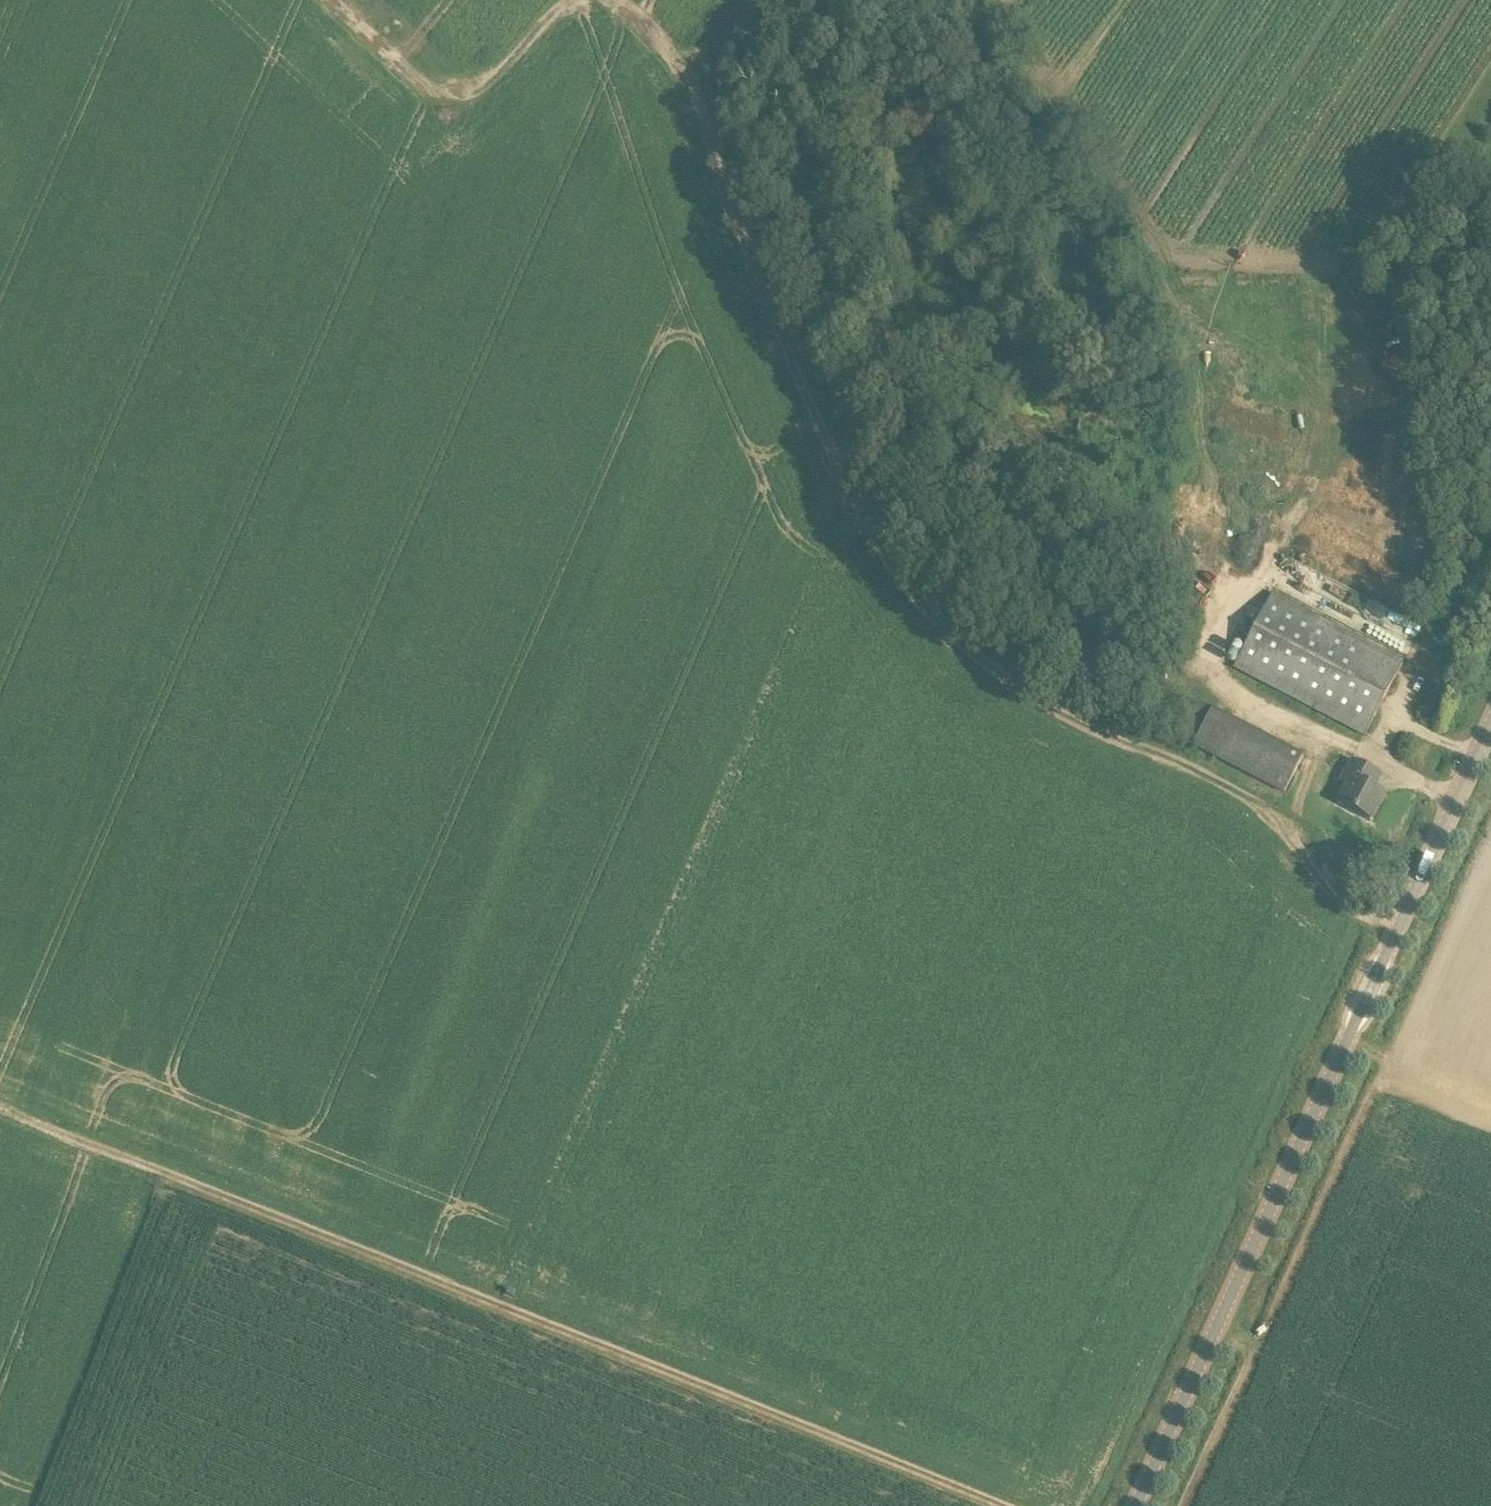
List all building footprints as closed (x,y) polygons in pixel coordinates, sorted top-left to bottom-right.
[(1273,561),(1261,588),(1388,641),(1400,615),(1273,561)] [(1401,664),(1269,596),(1231,669),(1363,737),(1401,664)] [(1283,796),(1302,759),(1211,709),(1211,710),(1196,702),(1186,721),(1202,729),(1192,748),(1283,796)] [(1351,778),(1372,789),(1379,775),(1351,760),(1340,782),(1347,786),(1351,778)] [(1351,778),(1347,786),(1338,804),(1370,821),(1383,795),(1372,789),(1351,778)]
